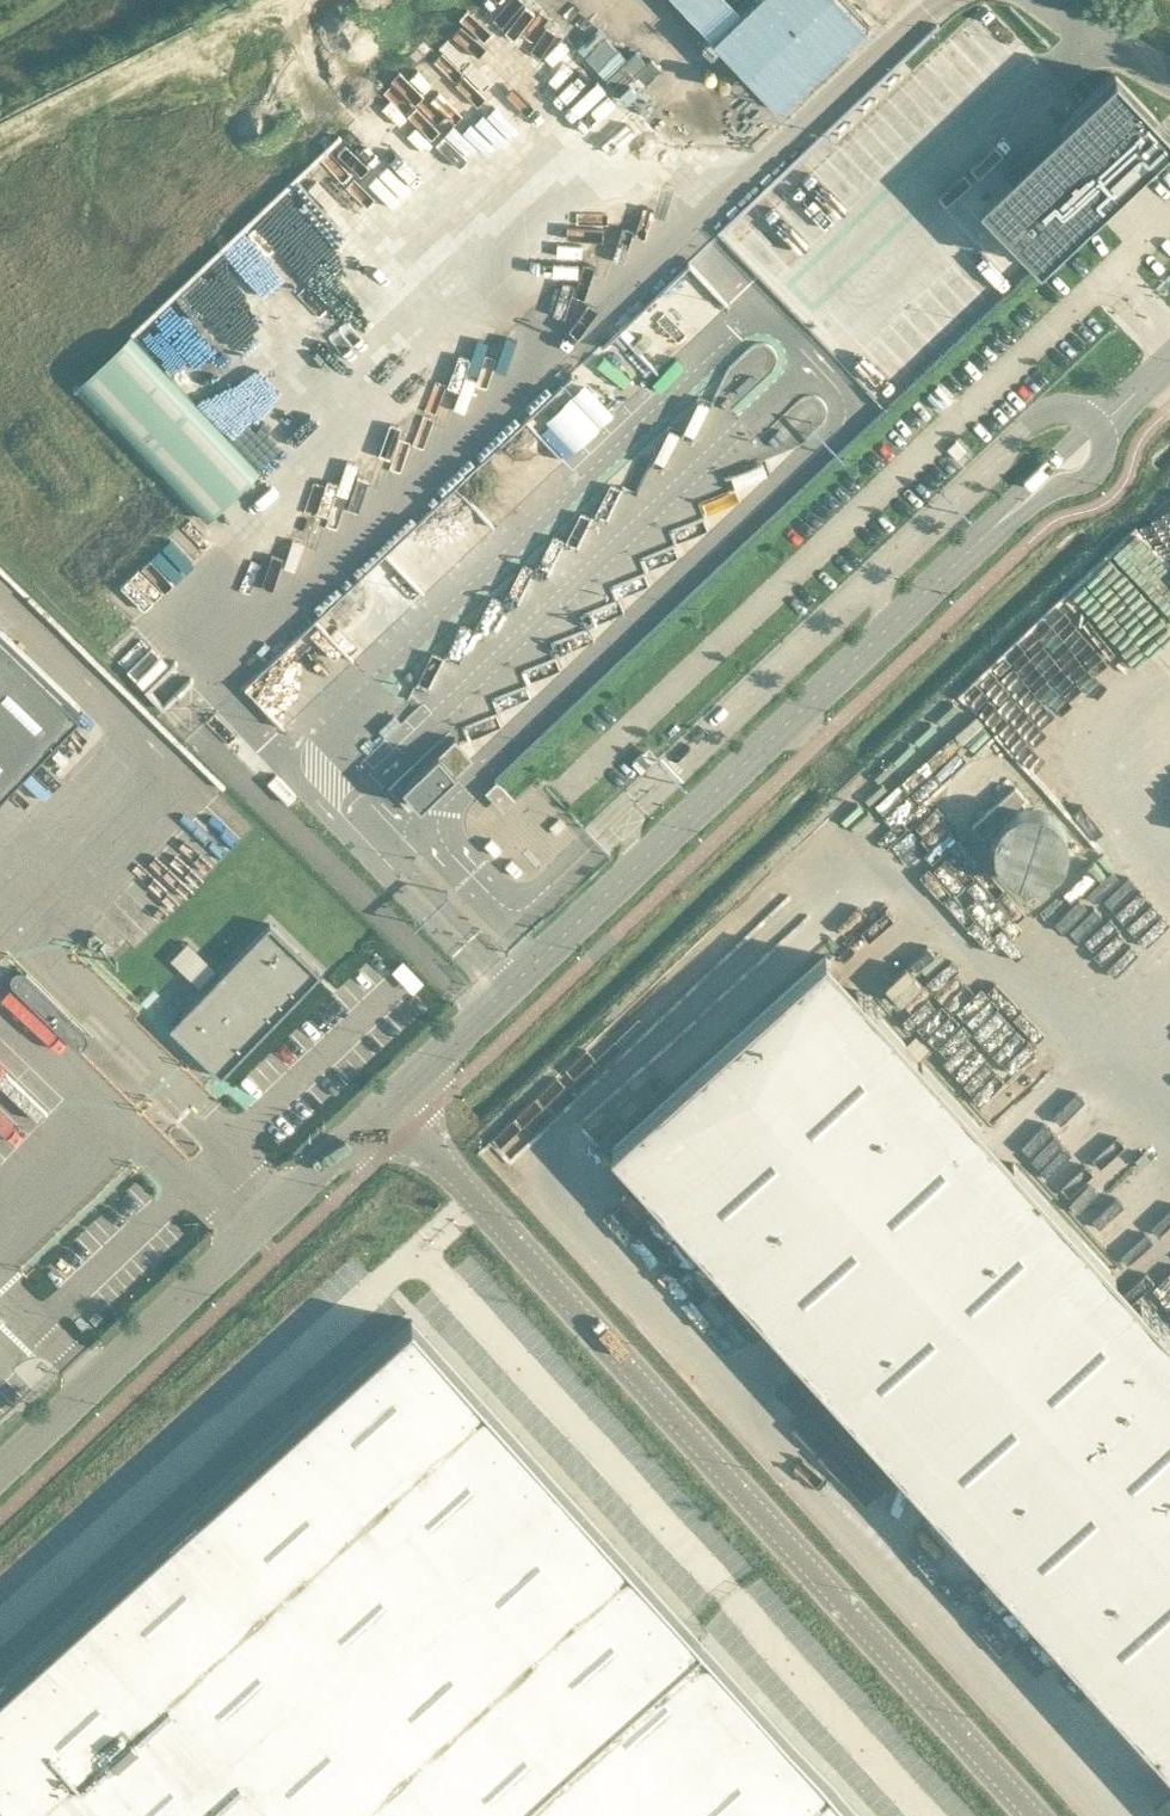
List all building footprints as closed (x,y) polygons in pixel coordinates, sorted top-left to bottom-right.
[(980,201),(1040,264),(1169,141),(1169,128),(1116,72),(980,201)] [(565,458),(731,302),(693,262),(527,418),(565,458)] [(778,370),(760,345),(723,371),(731,382),(722,388),(732,402),(778,370)] [(698,434),(713,402),(700,396),(685,428),(698,434)] [(668,425),(659,459),(673,463),(683,429),(668,425)] [(222,468),(234,457),(216,438),(204,448),(222,468)] [(640,453),(629,485),(643,490),(654,458),(640,453)] [(742,486),(772,472),(765,459),(736,473),(742,486)] [(613,482),(600,509),(610,514),(623,487),(613,482)] [(460,484),(246,682),(283,722),(497,524),(460,484)] [(565,539),(583,545),(594,514),(582,509),(571,539),(554,533),(543,565),(555,568),(565,539)] [(80,704),(0,627),(0,788),(80,704)] [(493,731),(492,719),(469,719),(470,731),(493,731)] [(456,736),(403,786),(422,804),(468,760),(460,740),(456,736)] [(271,922),(181,1015),(210,1043),(200,1054),(222,1075),(311,982),(293,964),(294,963),(303,954),(271,922)] [(356,974),(371,990),(395,967),(381,952),(356,974)] [(826,953),(612,1147),(1169,1764),(1169,1334),(826,953)] [(15,984),(74,1042),(86,1030),(28,972),(15,984)] [(60,1284),(73,1272),(71,1270),(81,1261),(67,1246),(44,1266),(60,1284)] [(0,1688),(0,1789),(25,1815),(862,1815),(412,1317),(0,1688)]
